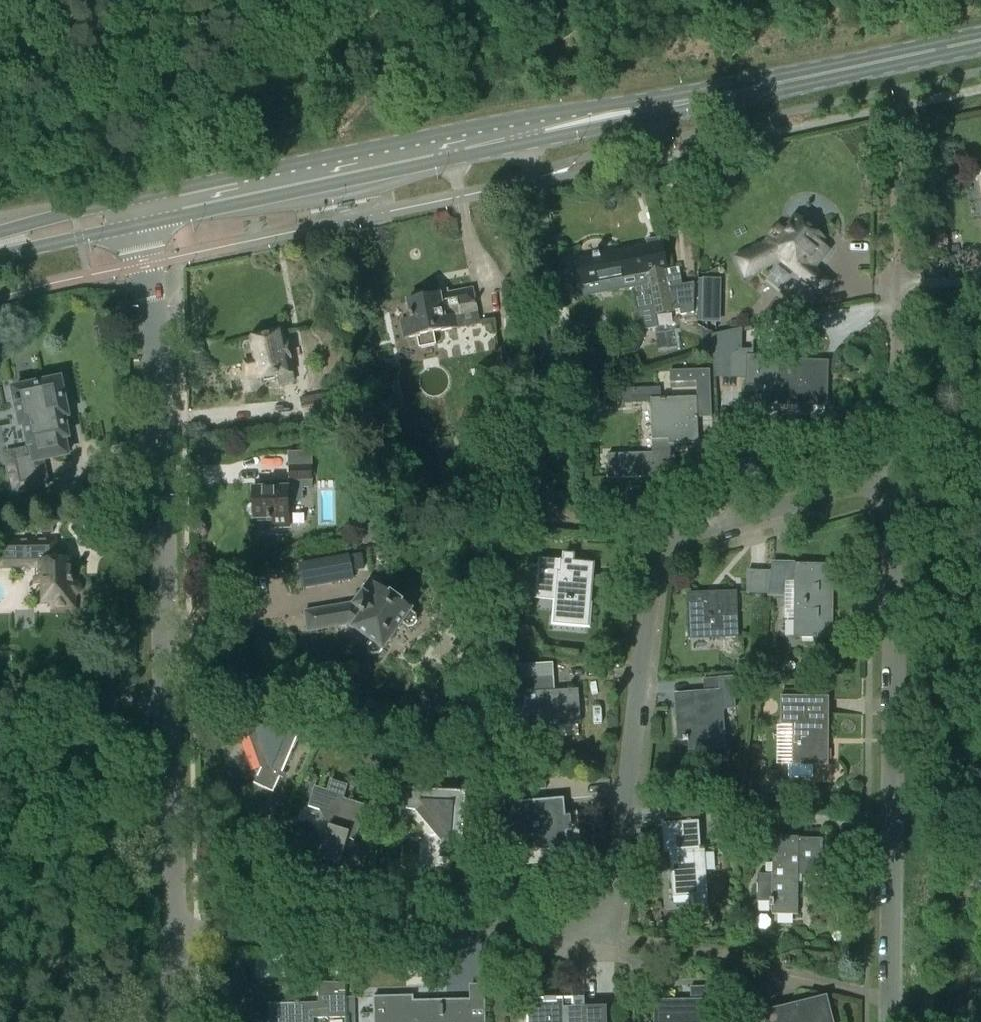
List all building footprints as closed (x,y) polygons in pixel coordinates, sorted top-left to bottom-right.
[(772,264),(770,261),(775,255),(821,292),(830,282),(813,269),(829,250),(821,244),(825,239),(817,232),(818,230),(819,225),(814,221),(809,223),(807,224),(799,218),(785,235),(778,229),(764,245),(738,259),(747,277),(772,264)] [(582,287),(646,275),(649,287),(634,290),(639,319),(642,332),(657,329),(654,316),(680,311),(680,316),(693,313),(694,284),(683,286),(681,286),(681,287),(670,289),(667,276),(666,271),(667,270),(662,245),(577,262),(582,287)] [(719,295),(720,276),(702,276),(702,295),(719,295)] [(411,303),(400,305),(407,340),(418,338),(420,350),(436,346),(434,334),(457,330),(455,317),(477,313),(476,307),(477,306),(476,303),(475,303),(472,290),(428,299),(427,298),(427,297),(425,295),(424,295),(423,294),(422,293),(421,293),(418,293),(416,293),(415,294),(413,295),(412,296),(411,298),(411,299),(410,301),(411,303)] [(738,353),(739,331),(712,336),(715,378),(716,378),(716,374),(746,375),(746,354),(738,353)] [(292,373),(293,373),(287,345),(283,345),(281,334),(271,337),(270,333),(252,337),(257,361),(246,364),(249,376),(260,374),(261,379),(278,376),(281,386),(294,383),(292,373)] [(778,406),(798,407),(798,405),(828,406),(829,362),(780,361),(778,406)] [(688,383),(688,371),(670,371),(670,384),(688,383)] [(36,382),(19,385),(19,389),(14,390),(22,427),(26,426),(30,446),(32,446),(34,461),(10,466),(15,493),(26,491),(23,478),(45,473),(43,461),(68,455),(66,439),(69,438),(65,419),(69,417),(61,380),(37,385),(36,382)] [(653,454),(608,455),(609,479),(675,477),(674,445),(699,444),(697,398),(661,399),(661,391),(621,392),(622,405),(651,403),(653,454)] [(302,402),(305,418),(344,411),(343,394),(302,402)] [(302,501),(302,488),(313,488),(313,481),(312,467),(307,467),(290,468),(289,468),(290,481),(291,481),(291,489),(252,491),(253,504),(251,504),(250,505),(249,505),(248,506),(247,507),(246,509),(246,510),(246,511),(246,513),(247,514),(247,515),(248,516),(249,517),(250,518),(252,518),(253,518),(253,520),(268,519),(268,522),(271,522),(272,528),(290,527),(289,502),(302,501)] [(366,545),(393,532),(380,505),(366,512),(372,524),(359,531),(366,545)] [(70,561),(49,562),(48,543),(44,543),(44,540),(0,541),(0,562),(22,562),(22,558),(35,557),(36,583),(43,582),(43,603),(53,603),(53,608),(75,608),(74,596),(78,595),(81,591),(81,586),(78,583),(74,582),(74,579),(71,579),(70,561)] [(355,577),(351,552),(329,556),(333,581),(355,577)] [(554,619),(583,622),(585,603),(590,603),(593,564),(539,560),(538,582),(536,597),(556,598),(554,619)] [(834,566),(834,565),(794,564),(794,566),(797,566),(796,637),(794,637),(794,639),(833,639),(834,638),(832,638),(832,566),(834,566)] [(767,595),(770,572),(748,571),(748,595),(767,595)] [(367,646),(367,654),(371,658),(379,655),(382,651),(383,652),(403,625),(408,628),(414,627),(417,622),(416,616),(411,613),(412,612),(370,581),(361,593),(363,595),(355,606),(353,605),(305,613),(308,632),(348,625),(370,642),(367,646)] [(738,637),(736,593),(687,594),(688,640),(709,639),(709,638),(738,637)] [(233,644),(232,633),(223,631),(223,644),(233,644)] [(758,671),(757,660),(739,661),(740,672),(758,671)] [(546,724),(578,722),(576,690),(555,691),(553,662),(505,665),(510,737),(546,734),(546,724)] [(775,676),(775,675),(776,675),(776,674),(776,673),(776,672),(776,671),(776,670),(776,669),(775,668),(775,667),(774,667),(774,666),(773,666),(772,666),(772,665),(771,665),(770,665),(769,665),(768,665),(767,666),(766,666),(765,666),(765,667),(764,668),(763,669),(763,670),(763,671),(763,672),(763,673),(763,674),(763,675),(764,675),(764,676),(765,677),(766,677),(766,678),(767,678),(768,678),(768,679),(769,679),(770,679),(771,679),(771,678),(772,678),(773,678),(773,677),(774,677),(775,676)] [(678,741),(688,741),(688,751),(725,748),(724,737),(721,696),(735,695),(733,677),(704,680),(705,693),(676,695),(678,722),(676,722),(678,741)] [(792,765),(789,765),(789,777),(813,778),(813,766),(828,766),(828,698),(781,697),(781,726),(793,726),(792,765)] [(232,724),(248,731),(262,769),(254,784),(274,793),(301,734),(241,705),(232,724)] [(423,761),(425,748),(411,746),(409,759),(423,761)] [(532,775),(533,790),(546,789),(545,774),(532,775)] [(367,805),(345,798),(349,785),(331,780),(328,790),(315,786),(309,807),(318,810),(334,815),(329,830),(320,858),(326,860),(322,872),(336,876),(348,839),(356,841),(367,805)] [(399,809),(416,811),(441,841),(440,859),(461,860),(467,794),(400,788),(399,809)] [(519,803),(523,852),(567,848),(563,800),(519,803)] [(710,809),(711,820),(731,819),(730,808),(710,809)] [(707,895),(704,848),(700,848),(698,822),(664,824),(661,824),(663,849),(669,849),(672,897),(693,896),(694,904),(700,909),(708,909),(707,895)] [(769,902),(769,907),(772,907),(772,915),(798,915),(799,876),(822,876),(823,840),(799,840),(799,838),(772,838),(772,875),(757,875),(757,902),(769,902)] [(526,995),(583,993),(583,976),(526,977),(526,995)] [(746,976),(737,978),(742,996),(751,993),(746,976)] [(735,978),(725,979),(725,992),(735,992),(735,978)] [(270,1021),(312,1021),(312,1018),(346,1018),(345,984),(319,983),(319,1003),(270,1004),(270,1021)] [(654,1000),(654,1021),(719,1021),(718,986),(691,987),(691,999),(654,1000)] [(485,999),(413,1001),(413,996),(374,997),(374,1021),(485,1021),(485,999)] [(767,1021),(833,1021),(827,997),(764,1013),(767,1021)] [(606,1007),(574,1008),(574,998),(526,999),(527,1021),(607,1021),(606,1007)]
